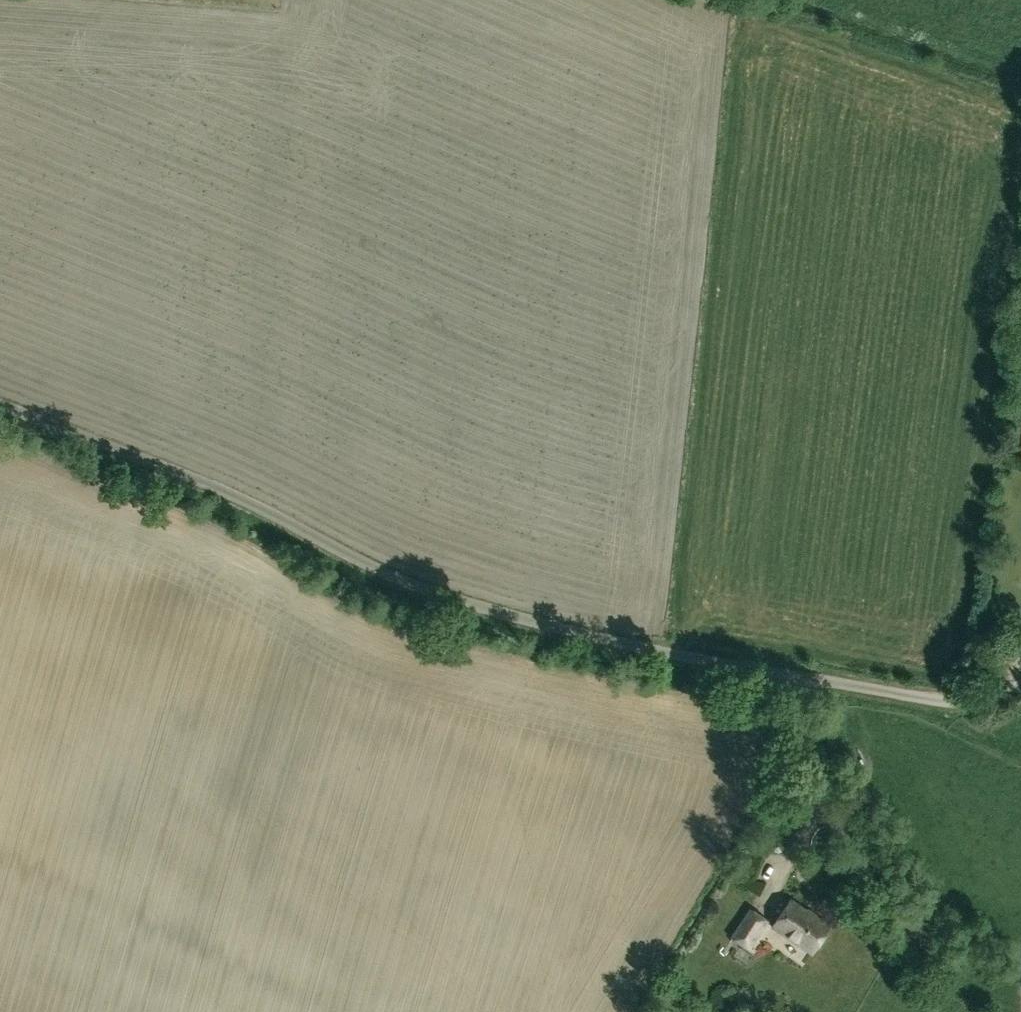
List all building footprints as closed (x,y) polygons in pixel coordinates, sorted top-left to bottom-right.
[(828,925),(790,900),(772,927),(810,953),(828,925)] [(749,908),(729,937),(749,950),(769,922),(749,908)]
